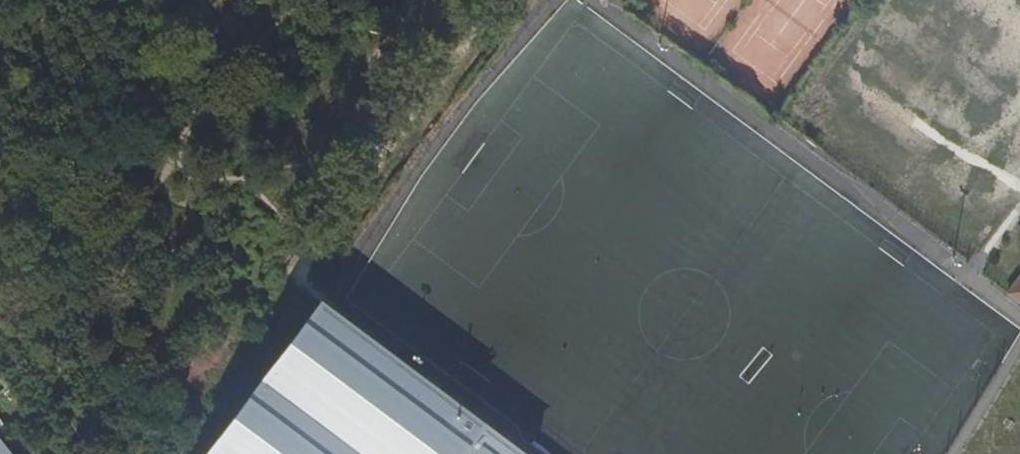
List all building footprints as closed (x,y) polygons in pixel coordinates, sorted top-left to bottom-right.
[(1019,302),(1019,278),(1008,293),(1019,302)] [(0,438),(0,453),(13,453),(0,438)] [(54,446),(42,453),(60,453),(54,446)]
